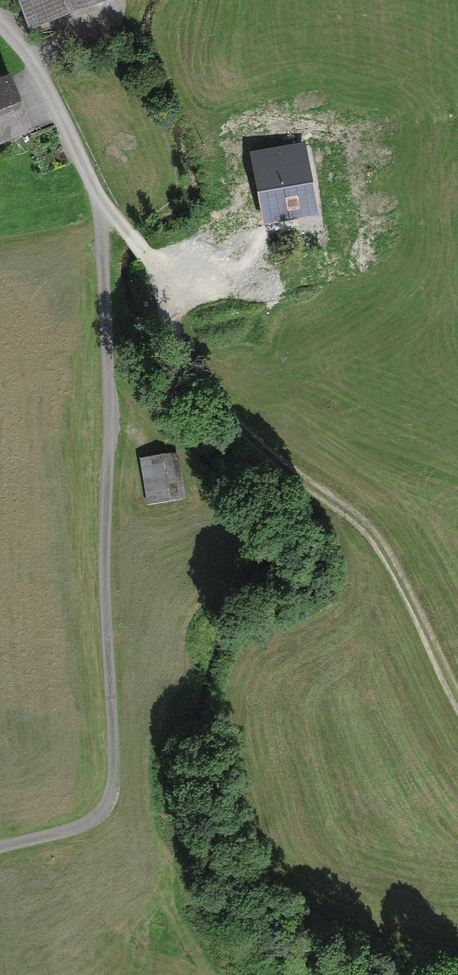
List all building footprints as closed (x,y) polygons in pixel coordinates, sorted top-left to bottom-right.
[(34,33),(111,4),(110,0),(21,0),(34,33)] [(0,88),(0,146),(29,134),(9,84),(0,88)] [(306,144),(247,156),(262,227),(320,215),(306,144)] [(181,451),(141,457),(148,505),(188,500),(181,451)]
